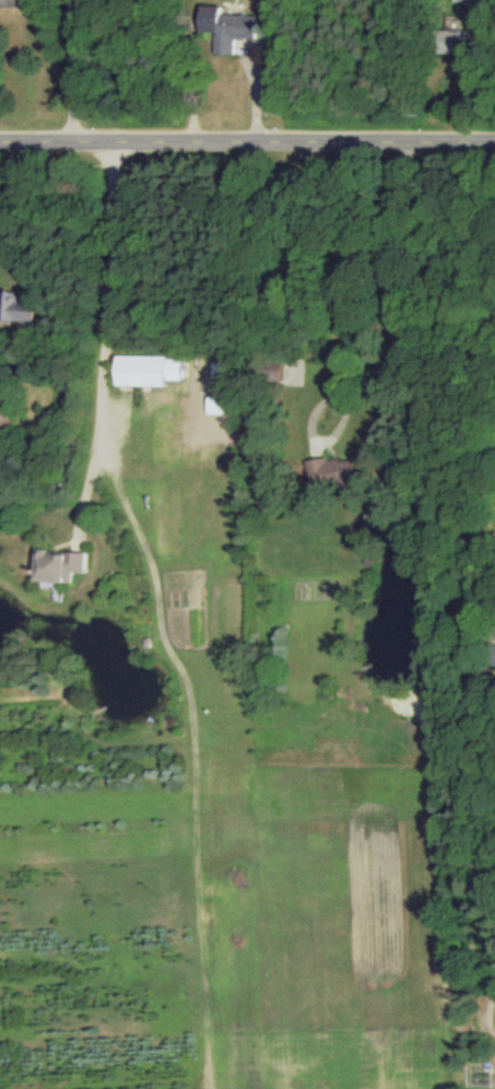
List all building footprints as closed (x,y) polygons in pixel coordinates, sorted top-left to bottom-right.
[(25,8),(25,0),(0,0),(0,9),(25,8)] [(220,15),(221,7),(201,7),(200,33),(215,33),(214,55),(235,56),(236,40),(257,40),(258,17),(220,15)] [(441,54),(465,55),(466,32),(442,31),(441,54)] [(21,294),(0,293),(0,321),(35,323),(36,303),(21,302),(21,294)] [(166,381),(180,381),(181,358),(115,357),(115,387),(166,388),(166,381)] [(307,462),(311,490),(362,482),(358,459),(329,464),(328,459),(307,462)] [(35,582),(73,584),(73,574),(85,575),(86,554),(37,551),(35,582)]
